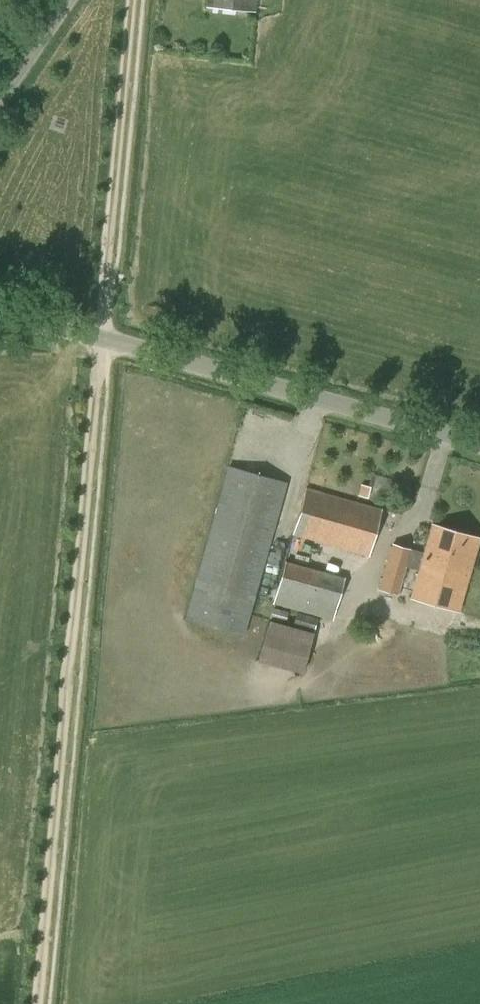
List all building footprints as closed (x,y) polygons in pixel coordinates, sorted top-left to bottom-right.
[(207,6),(255,11),(256,0),(207,0),(207,6)] [(286,482),(228,466),(185,620),(244,636),(286,482)] [(293,534),(369,557),(382,509),(306,487),(293,534)] [(398,595),(406,566),(418,570),(410,597),(458,612),(479,538),(431,524),(423,553),(392,544),(378,589),(398,595)] [(274,603),(332,619),(344,577),(286,561),(274,603)] [(273,608),(270,618),(284,622),(288,612),(273,608)] [(297,612),(293,625),(313,631),(317,618),(297,612)] [(257,661),(302,673),(313,632),(268,620),(257,661)]
